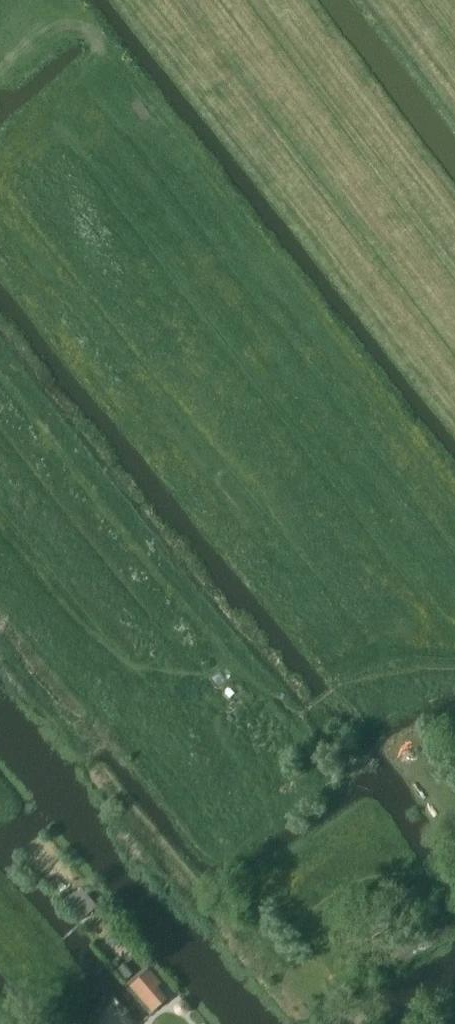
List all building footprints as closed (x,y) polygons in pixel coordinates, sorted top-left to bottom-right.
[(443,741),(454,760),(454,734),(443,741)] [(129,986),(128,986),(138,997),(146,1007),(151,1012),(152,1011),(153,1012),(155,1011),(168,999),(157,988),(162,984),(158,979),(148,968),(141,974),(132,983),(129,986)]
